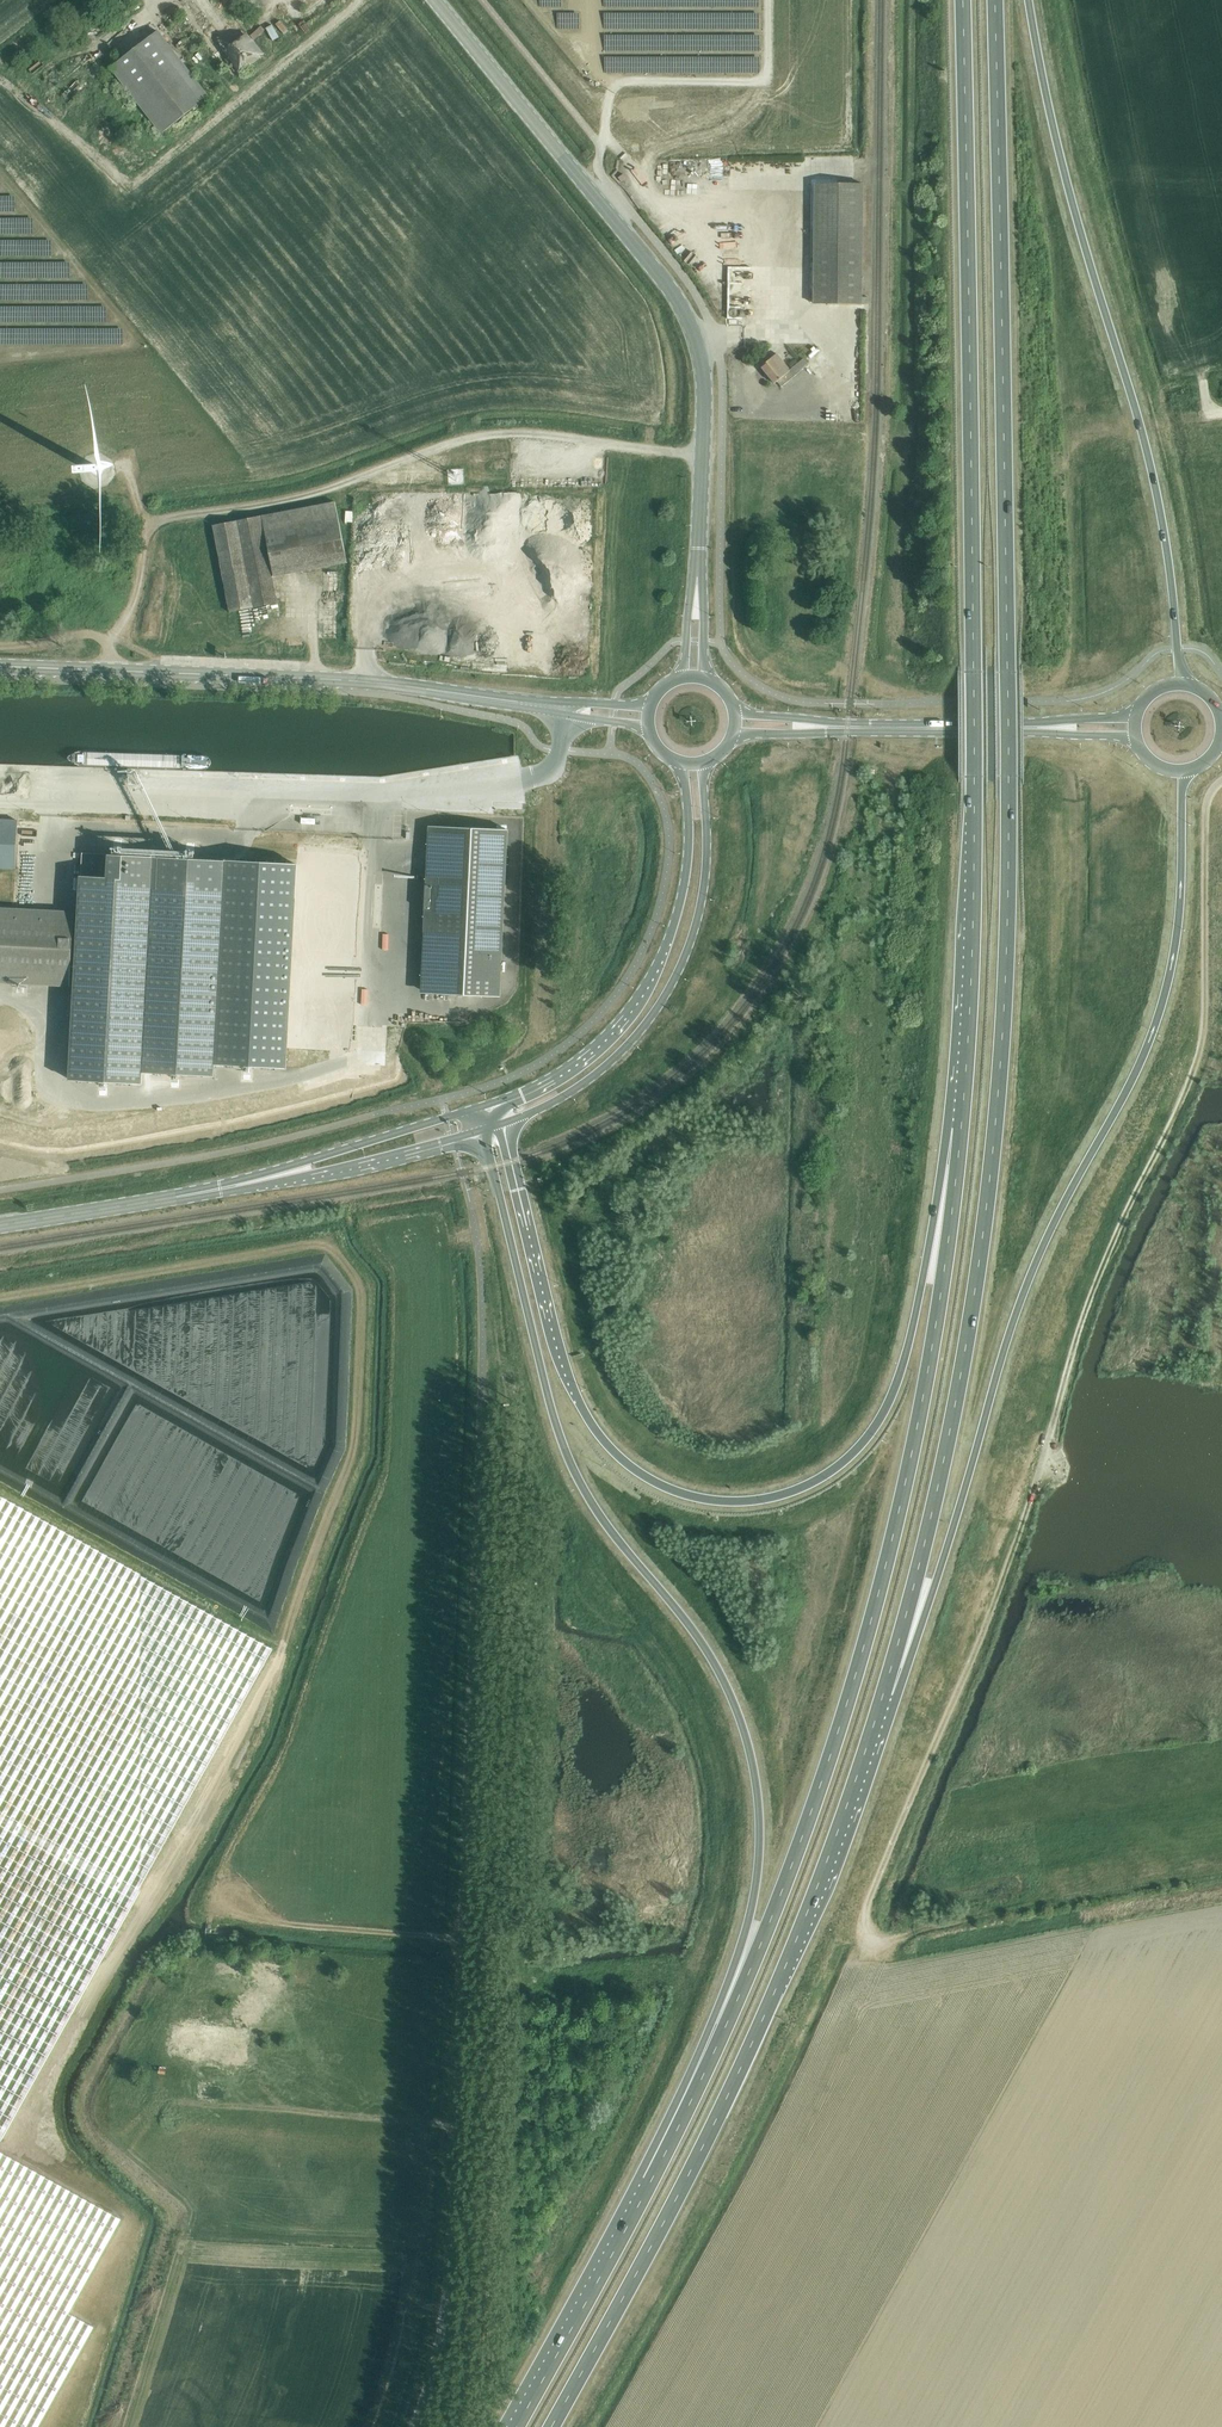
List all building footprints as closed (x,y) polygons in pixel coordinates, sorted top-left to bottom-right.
[(60,5),(69,15),(86,0),(66,0),(60,5)] [(237,75),(264,54),(221,0),(188,0),(182,4),(237,75)] [(266,7),(259,0),(253,0),(251,1),(262,11),(266,7)] [(164,31),(170,29),(166,19),(160,21),(164,31)] [(276,23),(268,26),(274,40),(282,37),(276,23)] [(111,68),(162,134),(209,97),(158,31),(111,68)] [(202,60),(211,55),(207,48),(198,53),(202,60)] [(644,169),(644,177),(661,178),(661,170),(644,169)] [(635,174),(624,176),(625,183),(636,180),(635,174)] [(813,304),(862,304),(863,184),(815,184),(813,304)] [(693,195),(715,196),(716,186),(694,185),(693,195)] [(649,188),(649,198),(659,198),(659,188),(649,188)] [(801,249),(812,250),(813,241),(801,241),(801,249)] [(820,371),(816,374),(804,359),(790,370),(777,354),(761,367),(775,384),(777,382),(804,415),(835,390),(820,371)] [(93,471),(93,472),(93,473),(93,474),(94,474),(94,475),(95,475),(96,476),(97,476),(98,476),(99,476),(100,476),(101,475),(102,474),(102,473),(103,473),(103,472),(103,471),(103,470),(102,469),(102,468),(101,467),(100,467),(99,466),(98,466),(97,466),(96,466),(96,467),(95,467),(94,468),(93,469),(93,470),(93,471)] [(212,526),(217,553),(229,613),(244,610),(244,613),(255,611),(256,615),(266,614),(278,612),(276,603),(271,577),(346,563),(334,502),(212,526)] [(15,868),(18,821),(0,820),(0,868),(15,868)] [(508,829),(435,826),(432,885),(425,885),(424,910),(431,910),(427,993),(500,997),(508,829)] [(82,853),(69,1079),(142,1083),(142,1072),(155,856),(82,853)] [(155,856),(142,1072),(214,1075),(215,1063),(226,860),(176,858),(155,856)] [(226,860),(215,1063),(289,1067),(290,1043),(299,865),(226,860)] [(299,865),(290,1043),(350,1046),(359,868),(299,865)] [(74,912),(0,909),(0,982),(70,986),(74,912)] [(1,2143),(278,1644),(0,1489),(0,2142),(1,2143)] [(254,2019),(255,1996),(247,1995),(245,2018),(254,2019)] [(91,2326),(66,2312),(119,2218),(29,2168),(16,2161),(0,2152),(0,2426),(35,2426),(91,2326)]
